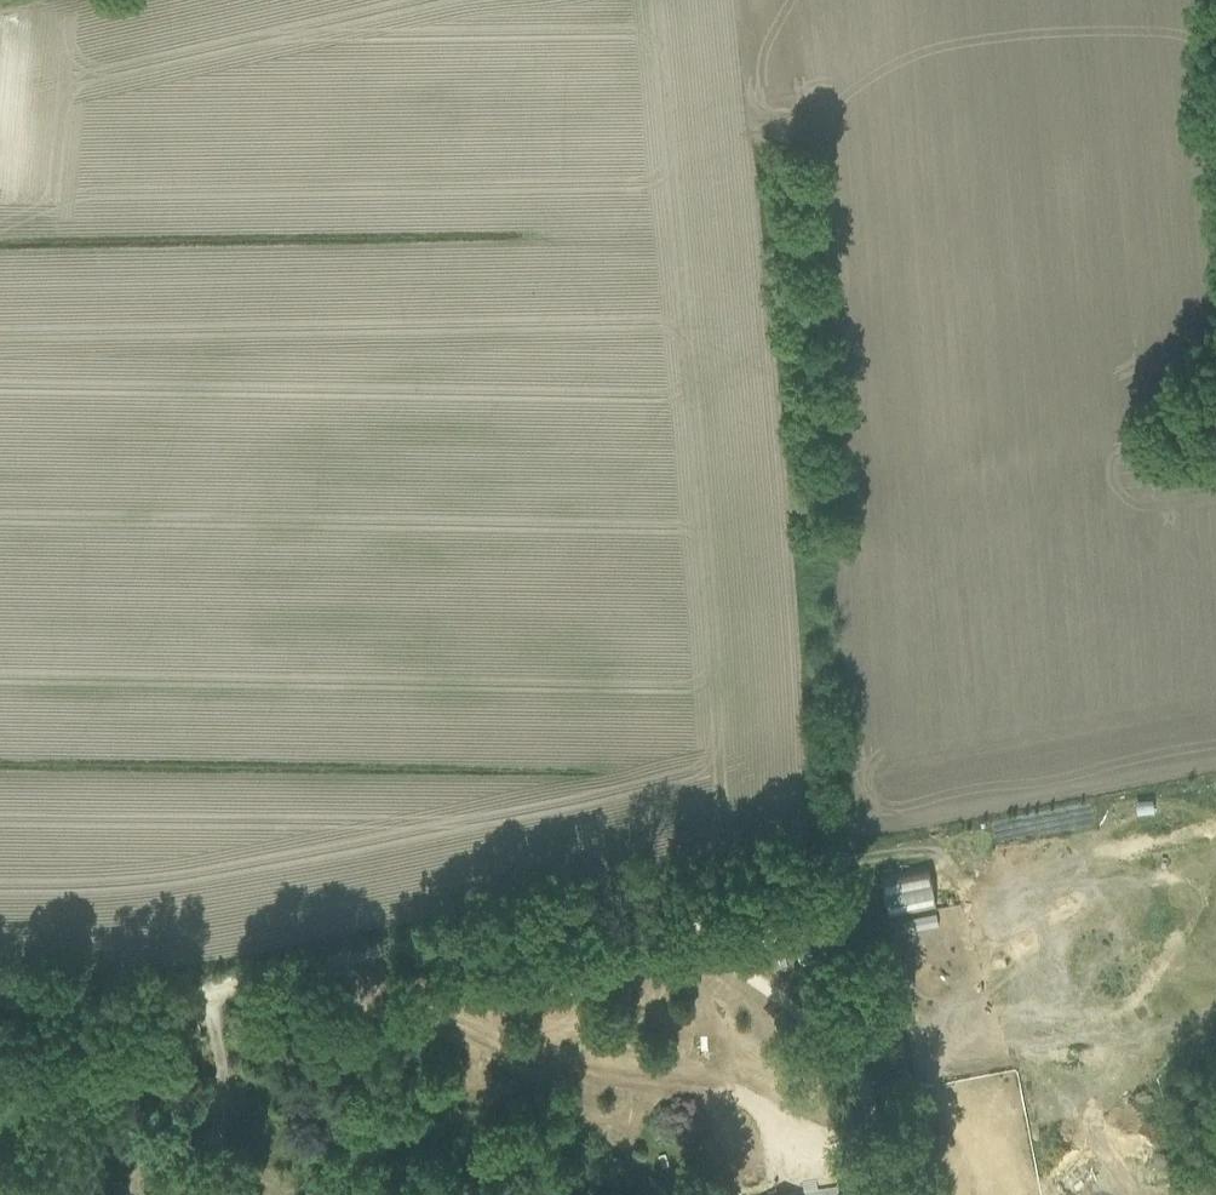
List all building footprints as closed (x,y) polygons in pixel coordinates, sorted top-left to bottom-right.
[(927,868),(879,877),(887,917),(934,908),(927,868)]
